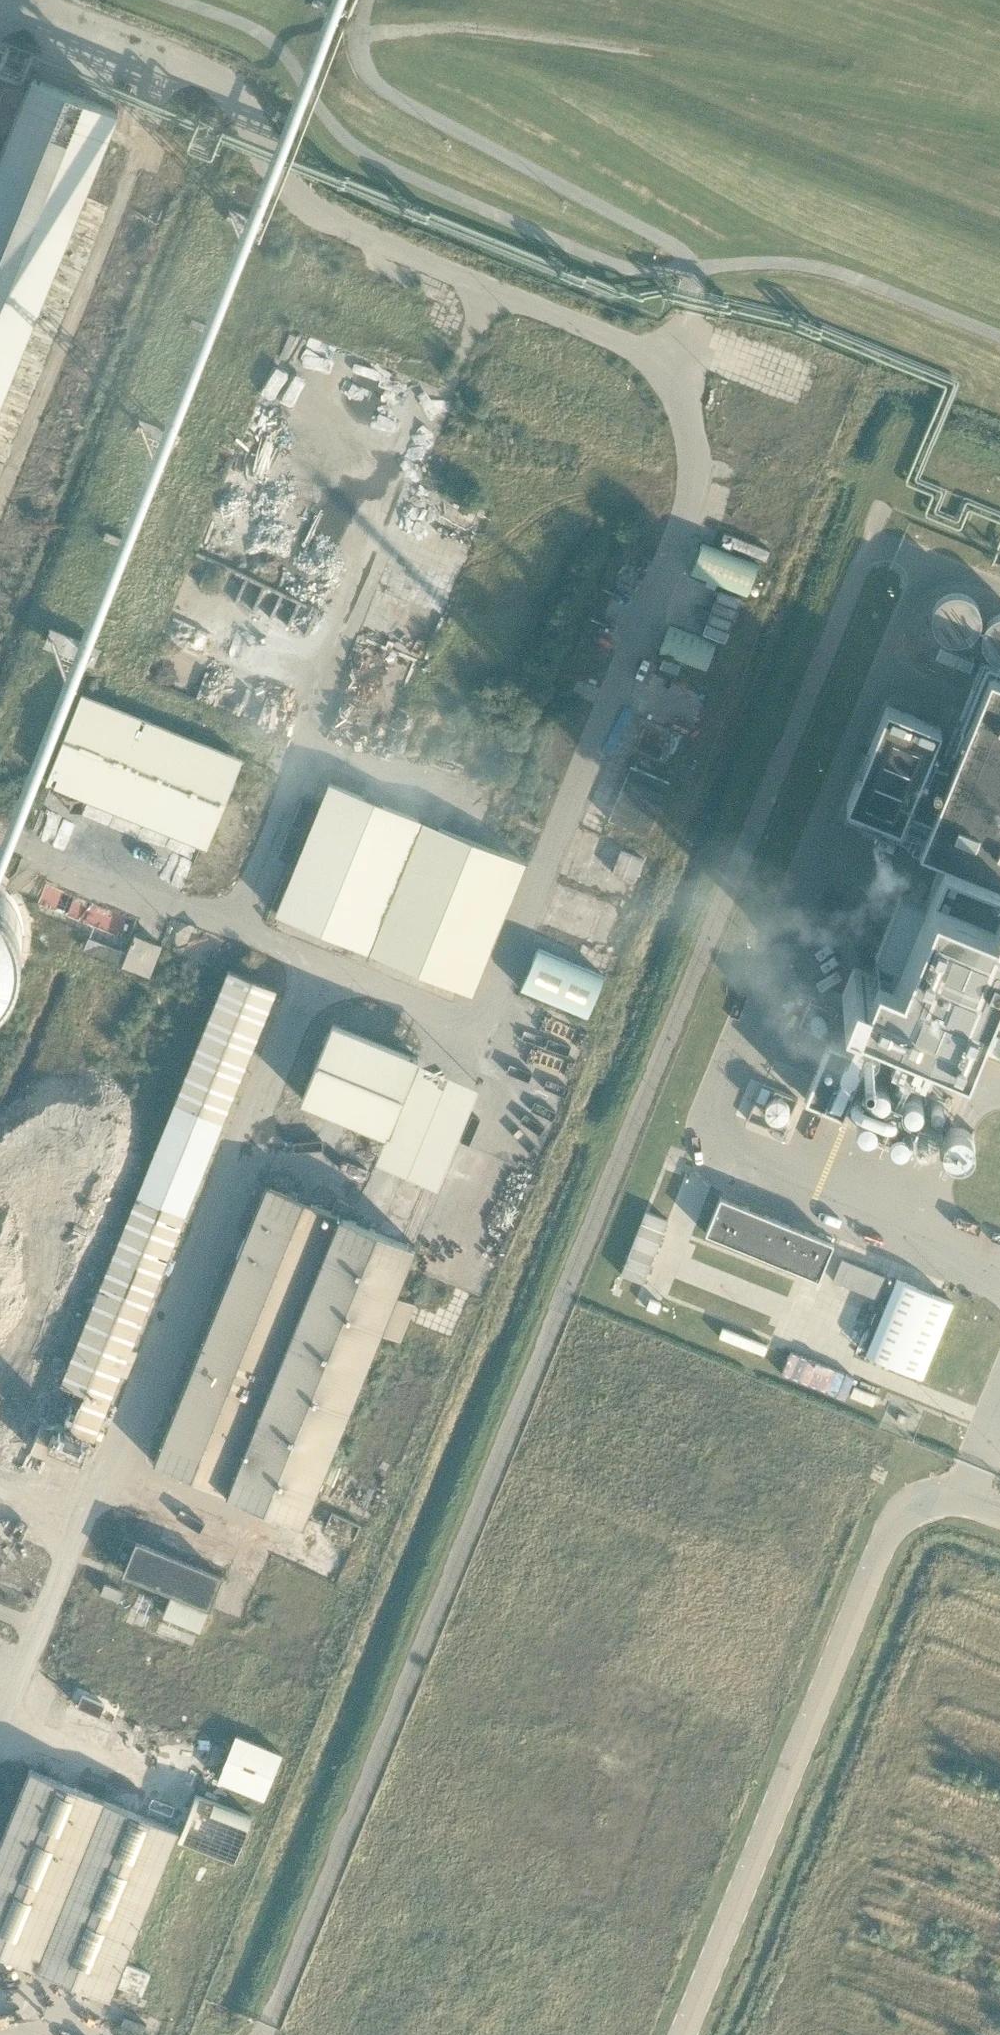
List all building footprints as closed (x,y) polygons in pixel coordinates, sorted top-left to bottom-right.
[(703,541),(692,571),(747,592),(759,562),(703,541)] [(742,596),(720,588),(703,632),(725,641),(742,596)] [(669,626),(659,653),(704,670),(714,642),(669,626)] [(936,657),(970,670),(974,660),(941,646),(936,657)] [(663,655),(660,664),(678,671),(682,663),(663,655)] [(990,671),(921,846),(941,854),(923,899),(899,889),(868,968),(855,963),(842,994),(966,1044),(992,978),(999,981),(999,675),(990,671)] [(60,785),(228,838),(257,746),(89,693),(60,785)] [(887,702),(846,802),(900,824),(940,724),(887,702)] [(656,832),(676,777),(636,763),(616,817),(656,832)] [(490,987),(538,851),(337,780),(289,915),(490,987)] [(101,983),(93,886),(71,888),(73,909),(0,914),(0,990),(101,983)] [(544,925),(608,943),(615,919),(551,901),(544,925)] [(145,930),(133,962),(160,973),(173,941),(145,930)] [(539,947),(521,987),(586,1014),(603,974),(539,947)] [(999,1016),(999,1005),(992,1002),(988,1011),(999,1016)] [(999,1026),(999,1016),(988,1011),(984,1020),(999,1026)] [(396,1155),(463,1179),(501,1074),(339,1016),(311,1096),(405,1129),(396,1155)] [(999,1046),(999,1036),(981,1028),(977,1037),(999,1046)] [(999,1057),(999,1046),(977,1037),(974,1046),(999,1057)] [(866,1054),(829,1039),(805,1097),(842,1112),(866,1054)] [(932,1053),(899,1039),(890,1063),(923,1076),(932,1053)] [(498,1174),(531,1188),(541,1165),(508,1150),(498,1174)] [(664,1165),(612,1295),(635,1304),(686,1174),(664,1165)] [(247,1491),(332,1521),(432,1237),(355,1210),(273,1442),(233,1428),(275,1311),(300,1319),(341,1203),(275,1180),(175,1463),(234,1483),(237,1474),(251,1479),(247,1491)] [(834,1241),(721,1195),(706,1231),(819,1278),(834,1241)] [(842,1256),(832,1281),(876,1299),(886,1274),(842,1256)] [(953,1300),(896,1277),(866,1352),(923,1375),(953,1300)] [(791,1350),(782,1372),(836,1394),(845,1371),(791,1350)] [(176,1614),(218,1627),(232,1581),(240,1584),(236,1597),(237,1598),(234,1609),(251,1614),(263,1576),(147,1539),(137,1574),(184,1588),(176,1614)] [(122,1730),(129,1710),(83,1693),(76,1713),(122,1730)] [(246,1729),(229,1777),(277,1794),(295,1746),(246,1729)] [(0,1838),(0,1954),(112,2000),(176,1842),(182,1827),(29,1765),(24,1780),(0,1838)] [(249,1858),(266,1809),(209,1789),(192,1838),(249,1858)]
